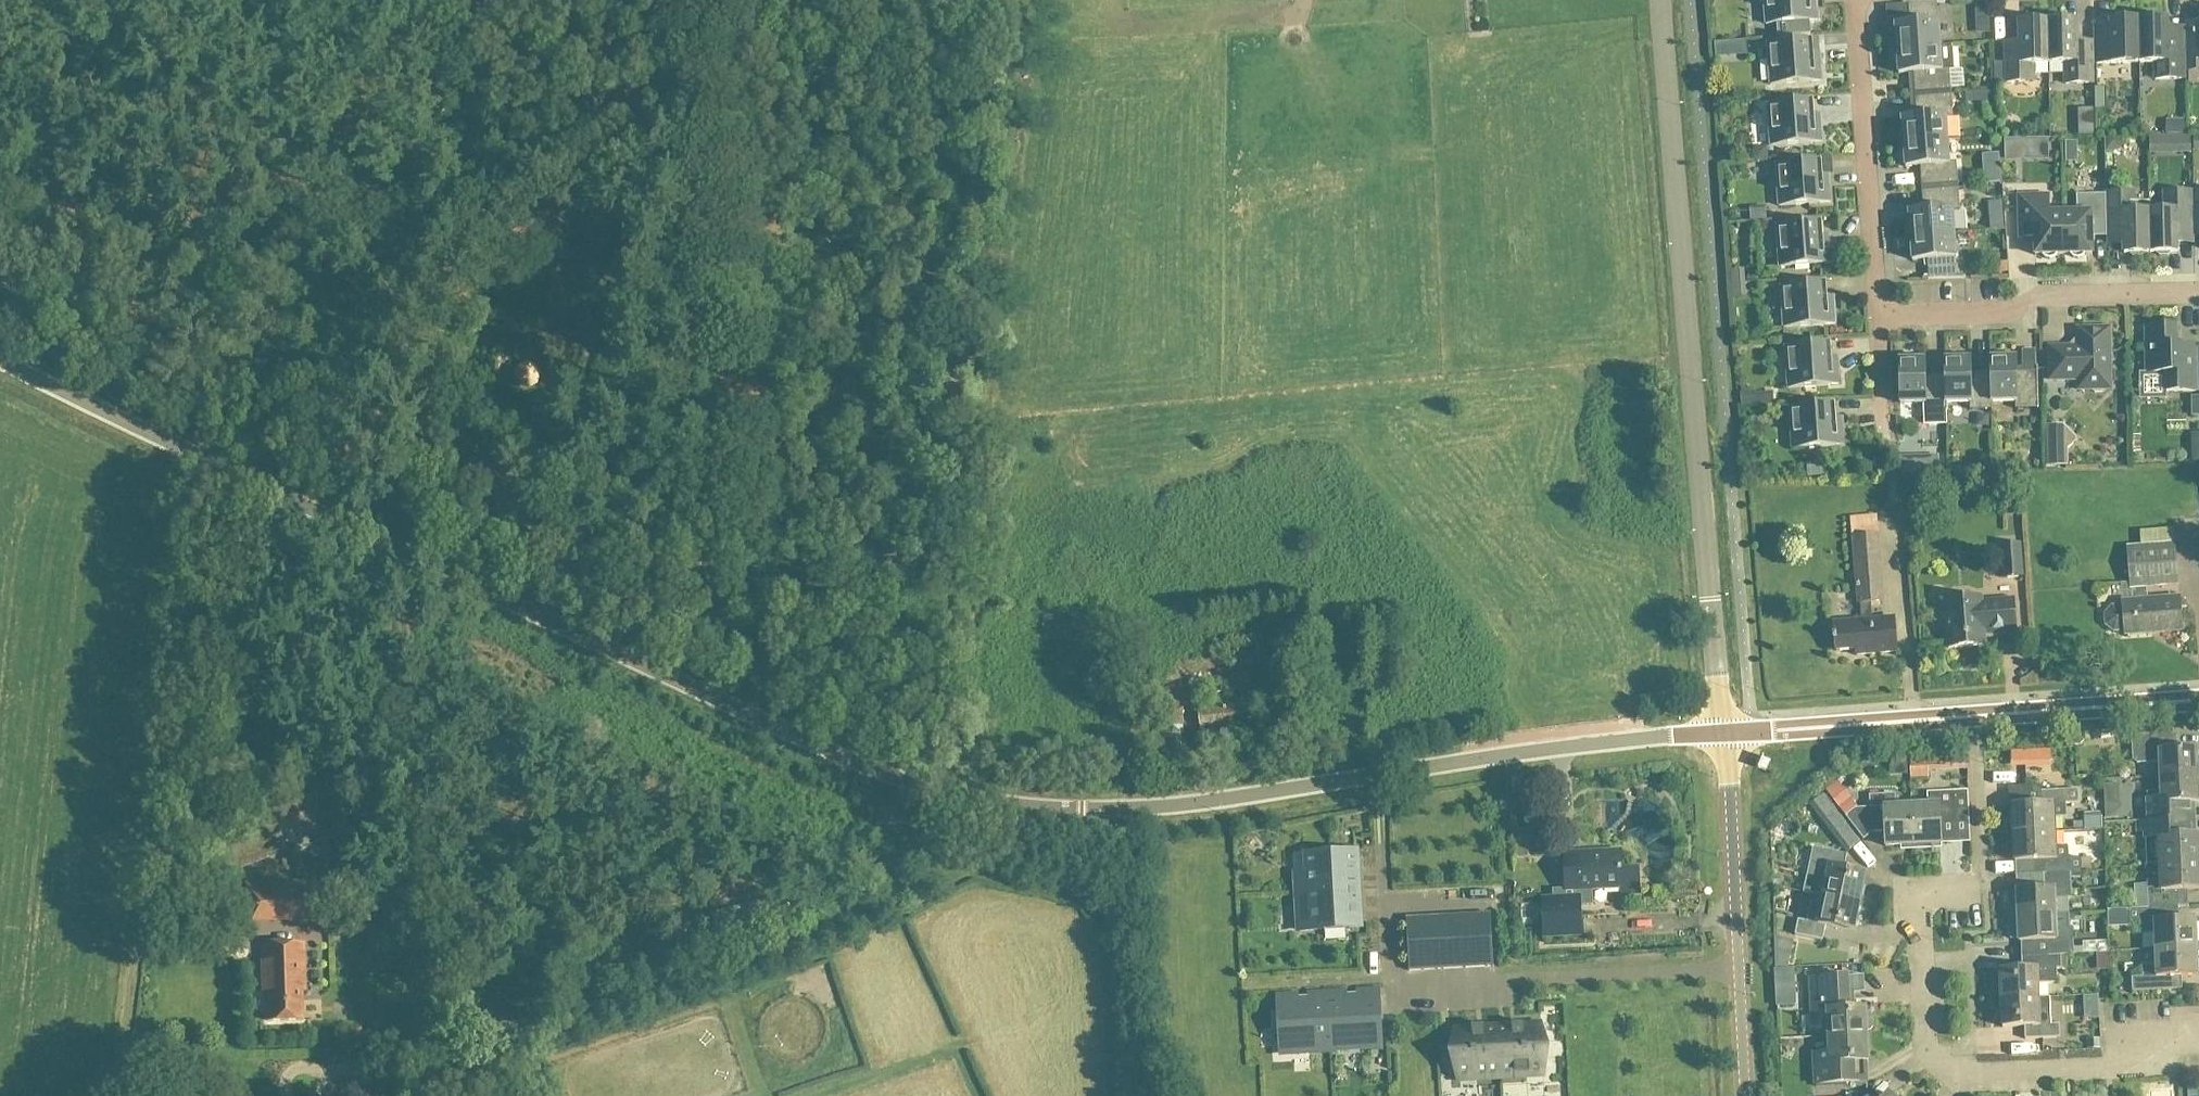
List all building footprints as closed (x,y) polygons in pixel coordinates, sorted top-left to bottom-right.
[(1766,24),(1810,20),(1810,21),(1818,20),(1818,10),(1817,10),(1817,0),(1764,0),(1766,24)] [(1915,2),(1908,2),(1910,23),(1895,24),(1896,35),(1892,35),(1893,49),(1940,45),(1939,21),(1938,21),(1937,3),(1915,2)] [(2139,19),(2140,62),(2155,62),(2156,79),(2184,78),(2183,27),(2167,27),(2167,18),(2139,19)] [(2140,62),(2139,19),(2111,19),(2111,26),(2096,26),(2096,63),(2140,62)] [(2048,21),(2049,63),(2065,62),(2065,83),(2093,83),(2092,45),(2080,45),(2077,41),(2076,20),(2048,21)] [(2049,63),(2048,21),(2020,21),(2020,50),(2006,51),(2006,82),(2033,81),(2033,63),(2049,63)] [(2187,31),(2188,70),(2198,70),(2198,30),(2187,31)] [(1812,39),(1767,43),(1770,84),(1811,81),(1811,82),(1823,81),(1822,71),(1820,53),(1813,54),(1812,39)] [(1940,45),(1893,49),(1894,63),(1898,62),(1899,73),(1913,72),(1915,92),(1951,89),(1950,71),(1955,71),(1954,48),(1952,48),(1952,45),(1940,45)] [(2088,85),(2087,109),(2101,109),(2101,85),(2088,85)] [(1900,143),(1948,139),(1946,116),(1953,116),(1952,94),(1915,97),(1917,117),(1902,118),(1903,129),(1899,129),(1900,143)] [(1768,104),(1771,145),(1815,142),(1815,143),(1823,142),(1823,131),(1822,132),(1821,114),(1814,115),(1813,100),(1768,104)] [(2120,136),(2105,136),(2105,151),(2121,151),(2120,136)] [(1948,139),(1900,143),(1901,156),(1905,156),(1906,167),(1920,165),(1922,185),(1958,183),(1957,161),(1949,162),(1948,139)] [(1768,145),(1754,146),(1755,160),(1769,159),(1768,145)] [(1821,161),(1776,164),(1779,206),(1820,203),(1832,202),(1831,192),(1830,192),(1829,174),(1822,175),(1821,161)] [(1907,236),(1955,232),(1953,210),(1961,210),(1959,188),(1922,190),(1924,210),(1909,211),(1910,222),(1906,222),(1907,236)] [(2194,242),(2193,191),(2163,192),(2164,211),(2151,211),(2150,202),(2151,252),(2156,252),(2160,256),(2168,255),(2172,252),(2177,252),(2177,243),(2194,242)] [(2151,252),(2150,202),(2137,202),(2137,192),(2106,193),(2106,194),(2107,234),(2107,244),(2124,244),(2124,253),(2130,253),(2133,256),(2142,256),(2145,252),(2151,252)] [(2107,234),(2106,194),(2076,194),(2077,212),(2063,213),(2064,254),(2070,254),(2074,257),(2078,258),(2082,257),(2085,254),(2092,253),(2092,236),(2095,233),(2106,232),(2106,234),(2107,234)] [(2064,254),(2063,213),(2049,213),(2048,195),(2019,196),(2020,238),(2035,237),(2035,255),(2042,254),(2046,258),(2050,259),(2054,257),(2057,254),(2064,254)] [(1750,207),(1751,220),(1767,219),(1766,206),(1750,207)] [(1822,222),(1777,225),(1780,266),(1820,263),(1820,264),(1832,263),(1831,253),(1830,235),(1823,236),(1822,222)] [(1956,256),(1955,232),(1907,236),(1908,250),(1912,249),(1913,260),(1927,259),(1929,279),(1957,278),(1956,256)] [(1826,282),(1781,286),(1784,327),(1825,324),(1825,325),(1836,324),(1836,313),(1835,313),(1834,296),(1827,297),(1826,282)] [(2146,326),(2147,372),(2139,373),(2139,400),(2167,399),(2166,391),(2197,390),(2196,344),(2177,345),(2177,322),(2172,318),(2165,318),(2161,323),(2161,326),(2146,326)] [(2078,346),(2049,347),(2050,379),(2078,379),(2079,389),(2091,388),(2095,392),(2104,392),(2108,388),(2111,388),(2111,384),(2115,381),(2114,371),(2111,368),(2110,327),(2077,328),(2078,346)] [(1830,343),(1785,346),(1788,388),(1832,385),(1841,384),(1840,374),(1839,374),(1838,357),(1831,357),(1830,343)] [(1992,372),(1991,372),(1971,373),(1971,358),(1970,358),(1970,354),(1956,355),(1956,358),(1945,359),(1946,373),(1947,402),(1970,402),(1970,409),(1992,409),(1993,409),(1993,401),(1992,401),(1992,372)] [(1992,401),(1993,401),(2015,401),(2015,408),(2037,408),(2039,408),(2038,371),(2016,372),(2016,357),(2016,354),(2002,354),(2002,357),(1991,358),(1991,372),(1992,372),(1992,401)] [(1946,373),(1925,374),(1925,359),(1925,356),(1910,356),(1910,359),(1900,360),(1901,403),(1924,403),(1924,410),(1923,410),(1924,425),(1947,425),(1947,410),(1947,402),(1946,373)] [(539,372),(528,365),(517,369),(514,378),(519,387),(530,390),(538,382),(539,372)] [(1741,391),(1742,405),(1775,402),(1774,391),(1756,392),(1756,390),(1741,391)] [(1835,403),(1790,407),(1793,448),(1833,445),(1833,446),(1845,445),(1844,435),(1843,417),(1836,418),(1835,403)] [(2064,425),(2046,426),(2046,467),(2069,467),(2068,450),(2076,443),(2076,439),(2064,425)] [(1875,467),(1887,467),(1886,453),(1874,453),(1875,467)] [(2139,531),(2141,545),(2127,546),(2128,565),(2130,587),(2132,587),(2133,600),(2123,601),(2123,605),(2112,606),(2105,614),(2106,624),(2114,631),(2125,630),(2125,634),(2181,629),(2179,597),(2147,599),(2146,586),(2178,584),(2176,562),(2175,543),(2173,528),(2139,531)] [(1856,655),(1896,652),(1893,617),(1872,619),(1870,601),(1884,600),(1879,535),(1852,537),(1858,602),(1860,602),(1862,619),(1834,622),(1836,650),(1855,649),(1856,655)] [(2022,543),(2000,544),(2003,579),(2024,577),(2022,543)] [(1944,600),(1948,647),(1985,644),(1984,633),(2016,631),(2013,598),(1982,601),(1981,597),(1973,597),(1969,595),(1965,593),(1957,594),(1953,596),(1951,599),(1944,600)] [(1344,636),(1345,660),(1354,660),(1353,636),(1344,636)] [(1208,701),(1199,702),(1202,734),(1250,729),(1246,698),(1230,700),(1228,679),(1206,681),(1208,701)] [(1179,686),(1133,686),(1133,708),(1155,708),(1155,732),(1153,734),(1153,766),(1183,766),(1183,709),(1179,709),(1179,686)] [(2144,733),(2144,734),(2131,735),(2132,760),(2137,763),(2145,763),(2159,762),(2159,777),(2196,775),(2195,748),(2176,748),(2175,732),(2144,733)] [(1928,755),(1928,756),(1909,756),(1910,771),(1928,770),(1946,769),(1945,754),(1928,755)] [(2012,781),(2011,770),(1993,772),(1994,782),(2012,781)] [(2196,775),(2159,777),(2160,792),(2146,792),(2147,821),(2193,819),(2192,802),(2198,801),(2196,775)] [(1825,789),(1839,807),(1851,797),(1837,780),(1825,789)] [(1966,790),(1953,791),(1927,793),(1927,806),(1911,807),(1913,845),(1913,849),(1932,848),(1932,844),(1941,843),(1939,824),(1955,823),(1968,823),(1966,790)] [(2067,817),(2067,803),(2077,802),(2077,790),(2040,791),(2041,804),(2011,806),(2012,834),(2054,832),(2053,818),(2067,817)] [(1913,845),(1911,807),(1895,808),(1894,794),(1869,796),(1871,827),(1884,827),(1885,846),(1913,845)] [(1841,815),(1829,824),(1844,842),(1855,833),(1841,815)] [(2193,819),(2147,821),(2144,821),(2144,847),(2158,847),(2159,864),(2198,862),(2198,835),(2194,835),(2193,819)] [(2054,832),(2012,834),(2013,861),(2043,860),(2043,873),(2080,871),(2080,858),(2069,858),(2068,845),(2055,846),(2054,832)] [(1528,856),(1528,842),(1516,842),(1516,856),(1528,856)] [(1804,893),(1812,895),(1824,897),(1859,904),(1866,874),(1844,869),(1847,855),(1813,848),(1807,878),(1804,893)] [(1640,868),(1622,869),(1621,850),(1565,853),(1566,888),(1567,891),(1592,889),(1622,888),(1622,896),(1642,895),(1640,868)] [(1297,873),(1298,892),(1359,888),(1357,851),(1307,854),(1308,873),(1297,873)] [(2159,864),(2160,881),(2145,881),(2146,908),(2164,907),(2189,906),(2188,889),(2198,889),(2198,862),(2159,864)] [(2044,889),(2015,890),(2015,893),(2007,894),(2009,916),(2069,913),(2069,897),(2070,897),(2069,878),(2081,878),(2080,871),(2043,873),(2044,889)] [(312,920),(311,883),(249,886),(251,922),(312,920)] [(1359,888),(1298,892),(1300,931),(1327,929),(1327,924),(1343,923),(1343,928),(1360,927),(1359,888)] [(1553,898),(1543,899),(1545,937),(1582,935),(1581,906),(1593,906),(1592,889),(1567,891),(1566,888),(1552,889),(1553,898)] [(1824,897),(1812,895),(1807,923),(1798,921),(1795,936),(1823,941),(1826,927),(1854,932),(1859,904),(1824,897)] [(2127,908),(2128,922),(2141,921),(2142,934),(2154,934),(2154,949),(2195,947),(2198,947),(2198,919),(2164,921),(2164,907),(2146,908),(2127,908)] [(1407,918),(1409,970),(1494,965),(1491,913),(1407,918)] [(2060,954),(2072,954),(2071,928),(2055,928),(2055,915),(2069,914),(2069,913),(2009,916),(2010,939),(2017,938),(2017,940),(2046,939),(2046,955),(2060,954)] [(2154,949),(2155,963),(2155,964),(2142,965),(2142,977),(2132,978),(2132,990),(2167,989),(2167,977),(2196,976),(2195,947),(2154,949)] [(303,948),(262,950),(263,990),(266,989),(268,1020),(303,1018),(302,989),(305,989),(303,948)] [(1776,967),(1788,967),(1791,952),(1775,949),(1776,967)] [(2060,954),(2046,955),(2020,956),(2021,970),(1999,971),(2000,999),(2049,996),(2037,997),(2036,983),(2057,982),(2056,968),(2061,968),(2060,954)] [(1776,970),(1777,983),(1794,982),(1793,969),(1776,970)] [(1866,1034),(1866,1029),(1869,1029),(1872,1026),(1872,1015),(1868,1012),(1865,1012),(1865,1007),(1849,1008),(1848,976),(1814,978),(1815,993),(1811,993),(1812,1011),(1827,1010),(1828,1036),(1866,1034)] [(1329,996),(1331,1048),(1337,1048),(1337,1052),(1372,1050),(1372,1046),(1380,1045),(1379,1027),(1375,1028),(1374,1012),(1378,1012),(1377,994),(1329,996)] [(1283,1051),(1331,1048),(1329,996),(1280,999),(1283,1051)] [(2049,996),(2000,999),(2001,1027),(2023,1026),(2024,1039),(2059,1038),(2059,1024),(2050,1024),(2050,1009),(2049,996)] [(1498,1027),(1501,1076),(1544,1074),(1541,1025),(1525,1025),(1525,1023),(1523,1023),(1523,1026),(1513,1026),(1513,1024),(1512,1024),(1512,1026),(1498,1027)] [(1458,1079),(1501,1076),(1498,1027),(1485,1028),(1485,1025),(1483,1025),(1483,1028),(1473,1028),(1473,1026),(1472,1026),(1472,1028),(1455,1029),(1458,1079)] [(1866,1034),(1828,1036),(1829,1054),(1815,1055),(1816,1084),(1844,1082),(1843,1062),(1867,1061),(1866,1034)]
